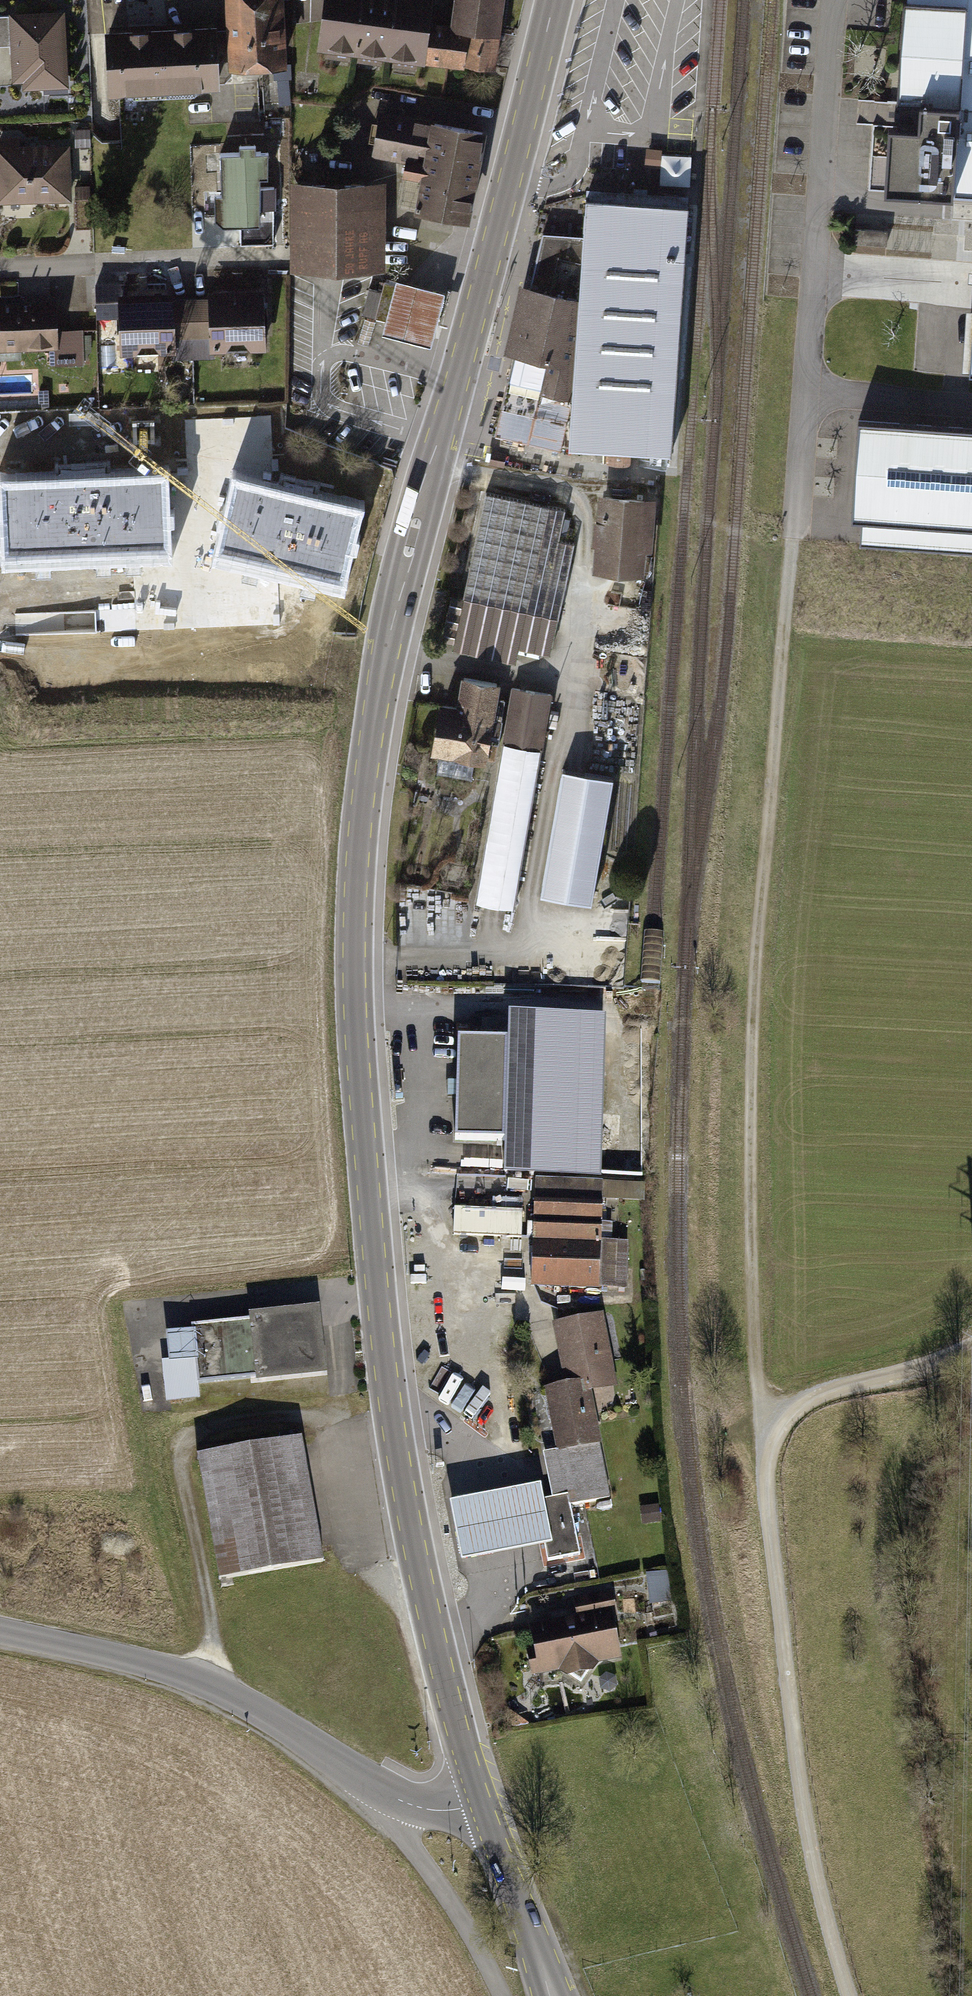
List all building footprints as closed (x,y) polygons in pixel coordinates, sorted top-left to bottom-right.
[(223,70),(281,66),(277,0),(218,0),(223,70)] [(311,48),(489,67),(496,0),(446,0),(443,24),(422,22),(424,0),(317,0),(311,48)] [(888,103),(953,107),(947,193),(971,195),(971,0),(896,0),(888,103)] [(61,15),(5,19),(8,41),(10,79),(22,79),(22,87),(65,84),(61,15)] [(211,87),(207,25),(97,31),(100,93),(211,87)] [(477,131),(376,114),(369,155),(399,160),(397,175),(414,178),(408,211),(462,220),(477,131)] [(0,137),(0,206),(67,204),(66,146),(14,147),(14,137),(0,137)] [(215,186),(216,212),(224,223),(241,222),(242,241),(276,241),(274,182),(265,182),(265,173),(272,172),(271,145),(260,146),(259,138),(241,139),(241,147),(226,147),(226,184),(215,186)] [(662,182),(693,183),(693,153),(663,152),(662,182)] [(382,183),(283,184),(284,271),(293,271),(375,270),(383,270),(382,183)] [(640,202),(585,198),(582,236),(568,450),(663,455),(684,205),(640,202)] [(568,450),(582,236),(542,234),(530,285),(519,283),(503,352),(515,355),(494,434),(568,450)] [(440,293),(391,281),(378,334),(428,345),(440,293)] [(114,315),(113,290),(92,291),(93,316),(114,315)] [(260,352),(258,291),(200,292),(201,302),(168,303),(167,295),(113,297),(114,315),(115,343),(115,356),(260,352)] [(0,302),(0,351),(52,349),(52,333),(50,300),(0,302)] [(77,332),(52,333),(53,367),(78,366),(77,332)] [(859,420),(852,517),(971,526),(971,428),(859,420)] [(165,480),(3,488),(7,567),(169,559),(165,480)] [(360,516),(232,484),(212,563),(340,595),(360,516)] [(564,510),(485,493),(452,649),(514,663),(518,648),(548,654),(572,543),(557,540),(564,510)] [(650,499),(593,495),(588,569),(645,573),(650,499)] [(497,684),(455,677),(450,707),(432,704),(424,755),(484,765),(497,684)] [(547,696),(506,690),(471,905),(512,912),(547,696)] [(610,779),(557,770),(534,897),(588,906),(610,779)] [(653,933),(644,932),(641,981),(650,982),(660,982),(663,933),(653,933)] [(507,1038),(457,1037),(454,1137),(505,1139),(504,1177),(602,1180),(607,1015),(508,1012),(507,1038)] [(600,1186),(531,1184),(528,1291),(597,1293),(600,1186)] [(456,1203),(456,1233),(524,1234),(525,1204),(456,1203)] [(320,1374),(315,1309),(245,1314),(245,1322),(188,1326),(189,1333),(163,1335),(169,1402),(196,1400),(195,1384),(320,1374)] [(602,1315),(550,1326),(563,1387),(542,1391),(555,1453),(600,1444),(590,1396),(618,1390),(602,1315)] [(294,1439),(191,1457),(214,1583),(317,1565),(294,1439)] [(461,1559),(547,1542),(539,1499),(547,1498),(544,1480),(450,1498),(461,1559)] [(547,1498),(539,1499),(547,1542),(550,1558),(585,1552),(574,1493),(547,1498)] [(572,1619),(523,1628),(534,1680),(620,1663),(605,1589),(567,1597),(572,1619)]
